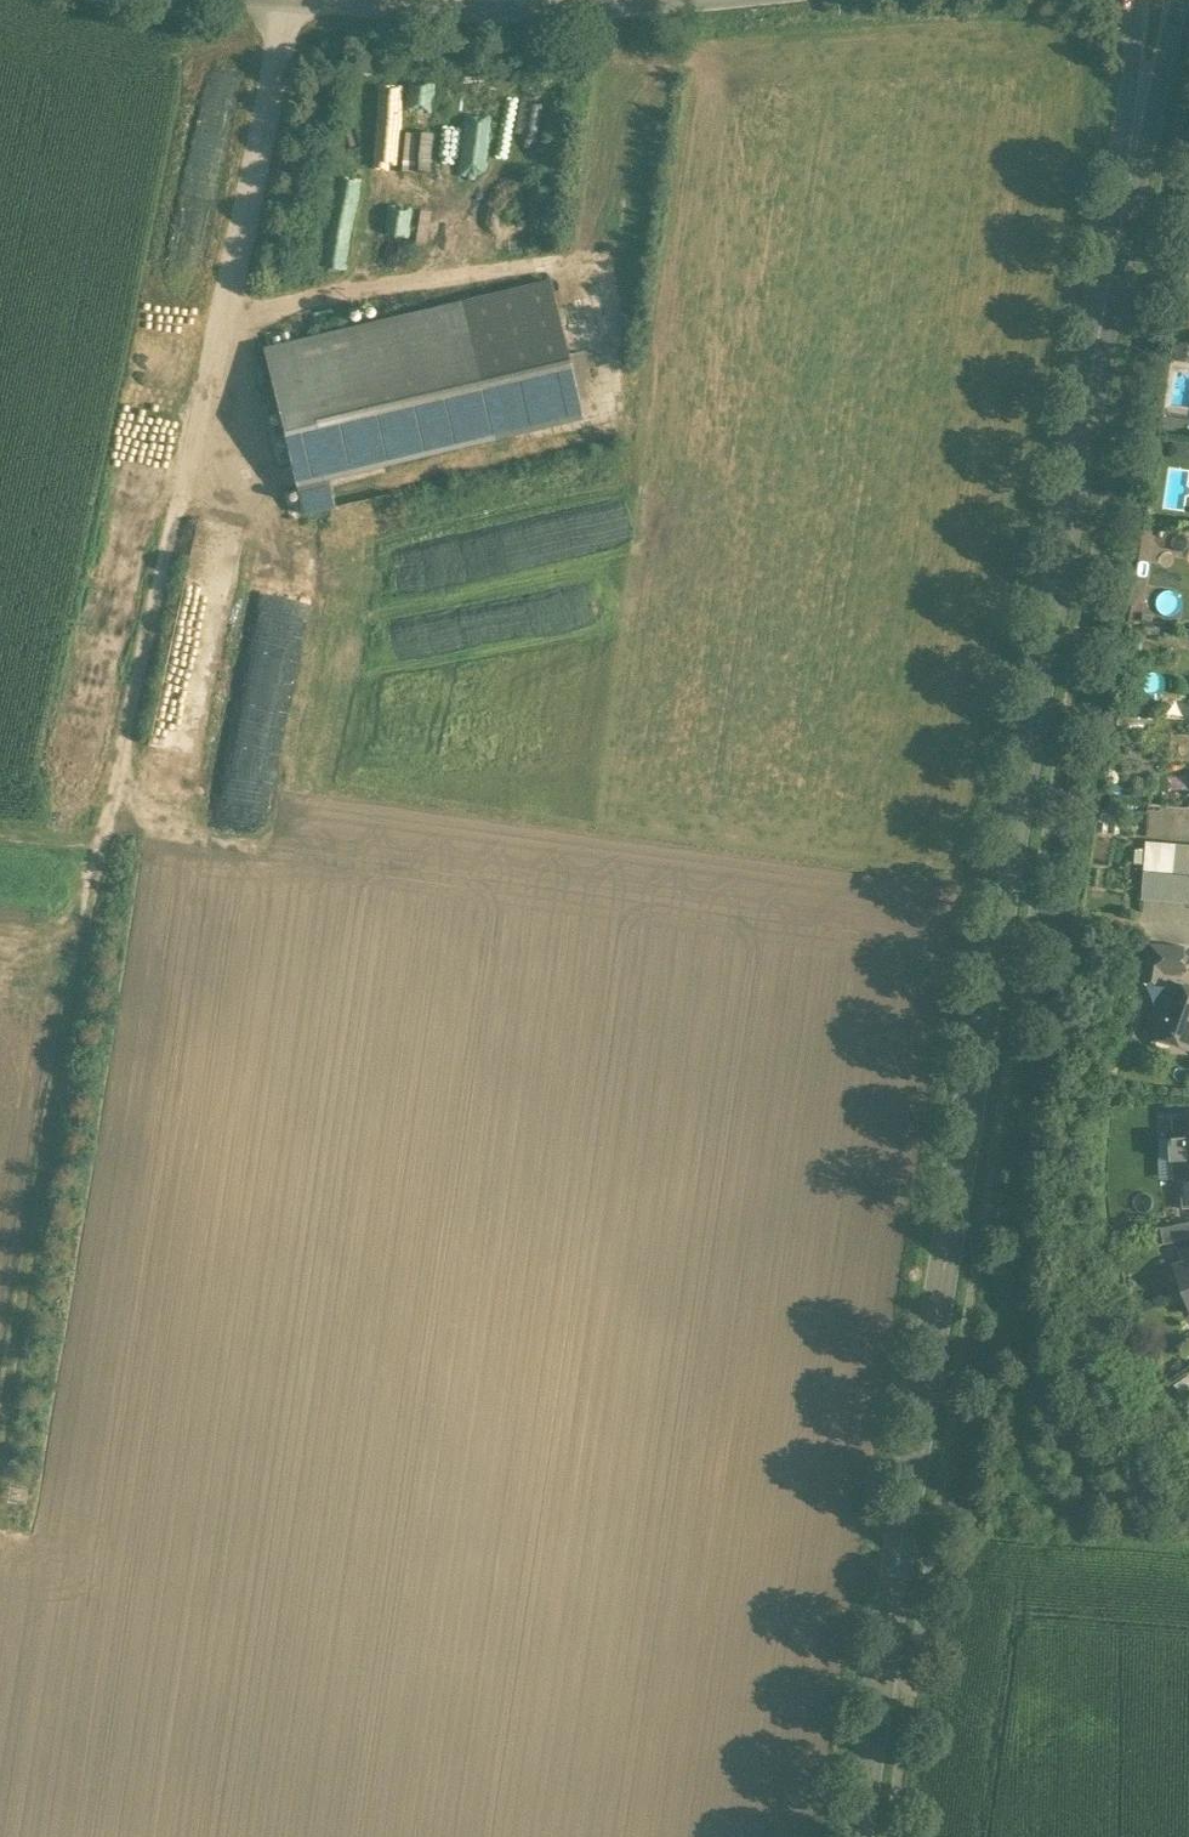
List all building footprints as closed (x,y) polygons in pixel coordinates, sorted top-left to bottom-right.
[(513,142),(524,111),(513,107),(502,138),(513,142)] [(437,117),(436,167),(460,168),(461,117),(437,117)] [(568,359),(550,282),(266,350),(293,466),(493,419),(578,399),(574,382),(568,359)] [(584,356),(568,359),(574,382),(590,379),(584,356)] [(583,419),(578,399),(493,419),(498,439),(583,419)] [(328,479),(498,439),(493,419),(293,466),(298,486),(328,479)] [(1184,453),(1171,449),(1166,462),(1180,466),(1184,453)] [(328,479),(298,486),(305,515),(335,508),(328,479)] [(1135,719),(1135,729),(1159,730),(1160,721),(1135,719)] [(1164,795),(1152,794),(1151,805),(1163,806),(1164,795)] [(1118,825),(1102,824),(1101,839),(1116,841),(1118,825)] [(1161,843),(1146,841),(1144,869),(1159,870),(1161,843)] [(1176,844),(1161,843),(1159,870),(1174,871),(1176,844)] [(1176,844),(1174,871),(1188,873),(1188,867),(1188,845),(1176,844)] [(1158,874),(1144,873),(1142,900),(1156,901),(1158,874)] [(1173,875),(1158,874),(1156,901),(1171,903),(1173,875)] [(1188,876),(1173,875),(1171,903),(1186,904),(1188,876)] [(1169,982),(1150,1034),(1188,1049),(1188,989),(1169,982)] [(1173,1119),(1174,1137),(1171,1137),(1172,1161),(1176,1161),(1177,1179),(1182,1178),(1188,1178),(1188,1118),(1173,1119)] [(1162,1228),(1165,1245),(1188,1240),(1188,1222),(1162,1228)] [(1184,1251),(1188,1263),(1177,1267),(1185,1290),(1188,1288),(1188,1250),(1184,1251)]
